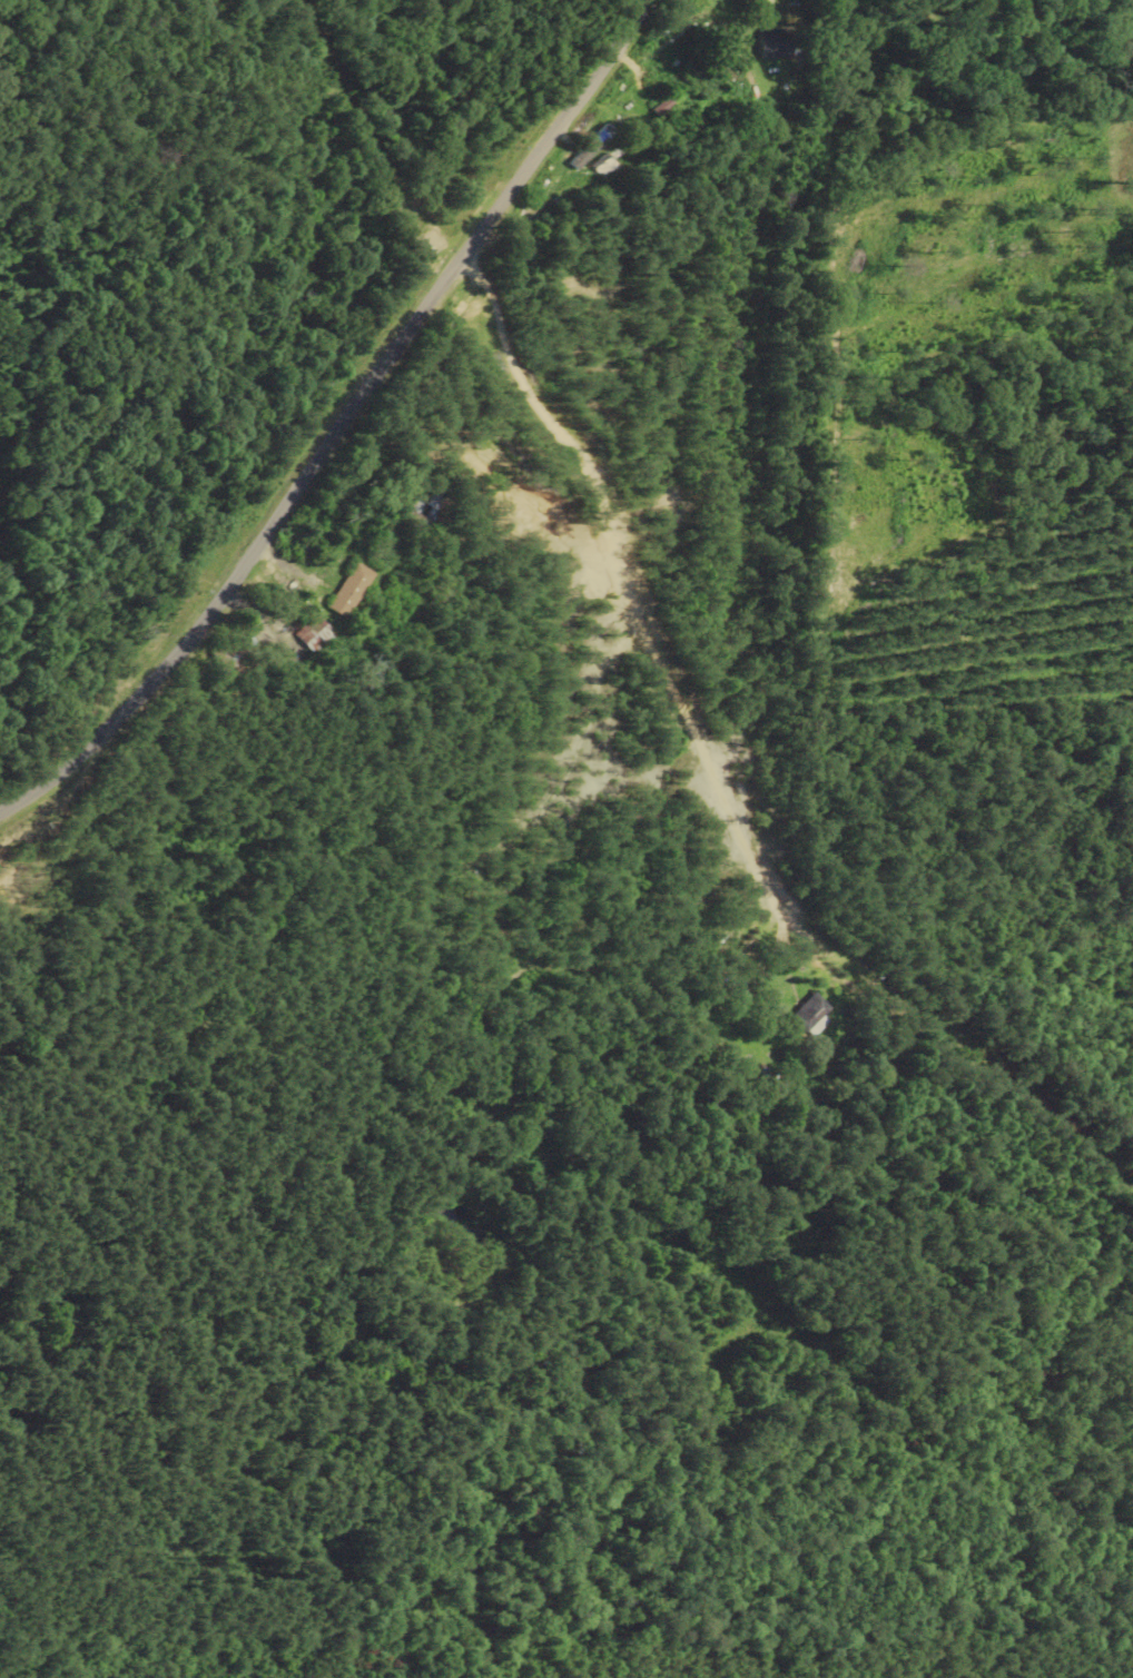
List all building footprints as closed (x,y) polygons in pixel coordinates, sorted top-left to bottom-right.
[(787,58),(787,29),(759,29),(759,58),(787,58)] [(607,154),(592,167),(605,183),(621,171),(607,154)] [(431,537),(455,497),(426,479),(402,521),(431,537)] [(348,619),(375,571),(356,560),(328,608),(348,619)] [(314,654),(334,633),(315,613),(294,634),(314,654)] [(243,653),(254,653),(254,644),(219,644),(219,668),(243,668),(243,653)] [(831,1021),(828,1018),(835,1011),(816,993),(792,1017),(814,1039),(831,1021)]
